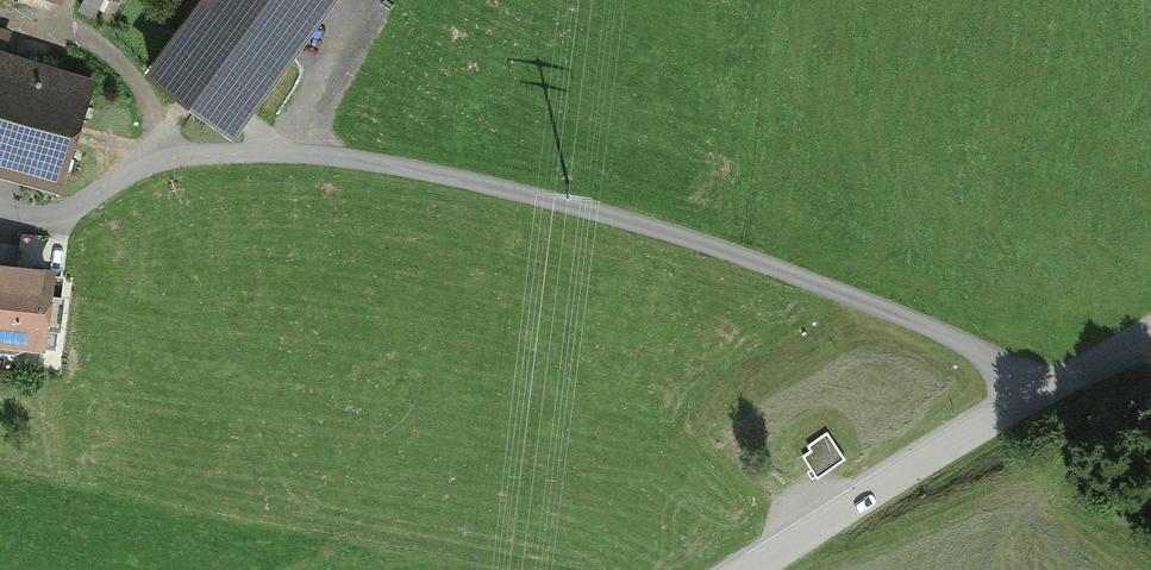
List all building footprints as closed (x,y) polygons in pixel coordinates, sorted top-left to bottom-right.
[(99,21),(109,0),(87,0),(81,13),(99,21)] [(145,75),(232,140),(337,0),(201,0),(145,75)] [(63,195),(98,78),(0,49),(0,177),(63,195)] [(45,342),(52,274),(0,269),(0,338),(45,342)] [(843,459),(826,434),(808,446),(811,451),(803,457),(817,477),(843,459)]
